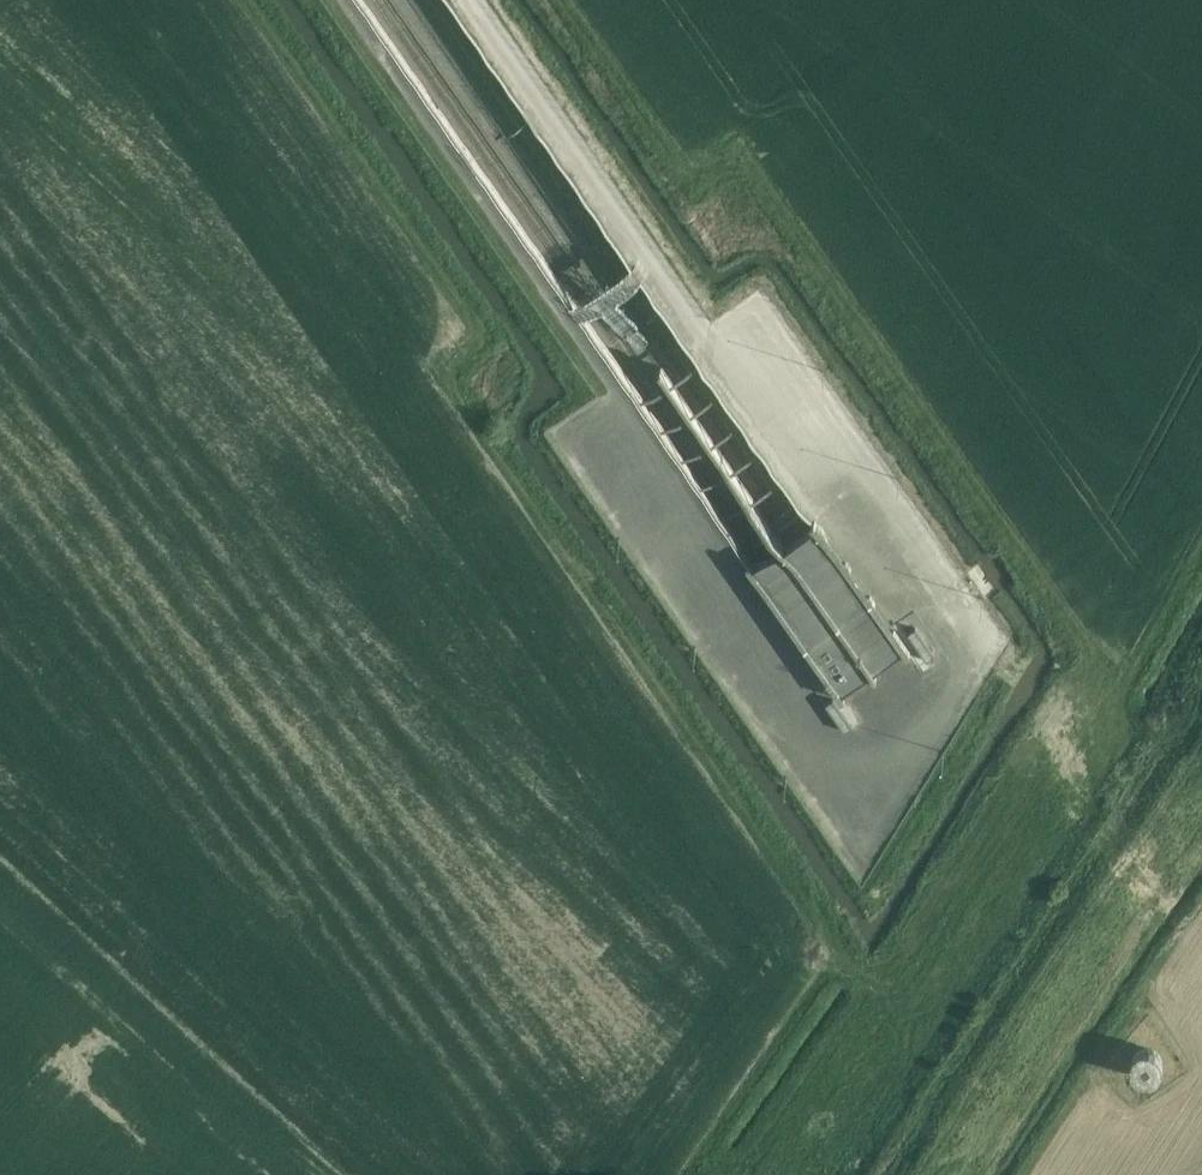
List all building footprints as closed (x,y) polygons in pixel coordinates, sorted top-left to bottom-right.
[(752,566),(750,568),(839,697),(908,649),(819,521),(817,523),(801,534),(767,556),(752,566)] [(1151,1081),(1156,1079),(1160,1076),(1163,1071),(1163,1065),(1163,1060),(1160,1055),(1156,1051),(1151,1049),(1146,1048),(1140,1049),(1136,1052),(1132,1056),(1130,1062),(1130,1067),(1131,1073),(1135,1077),(1139,1080),(1145,1082),(1151,1081)]
